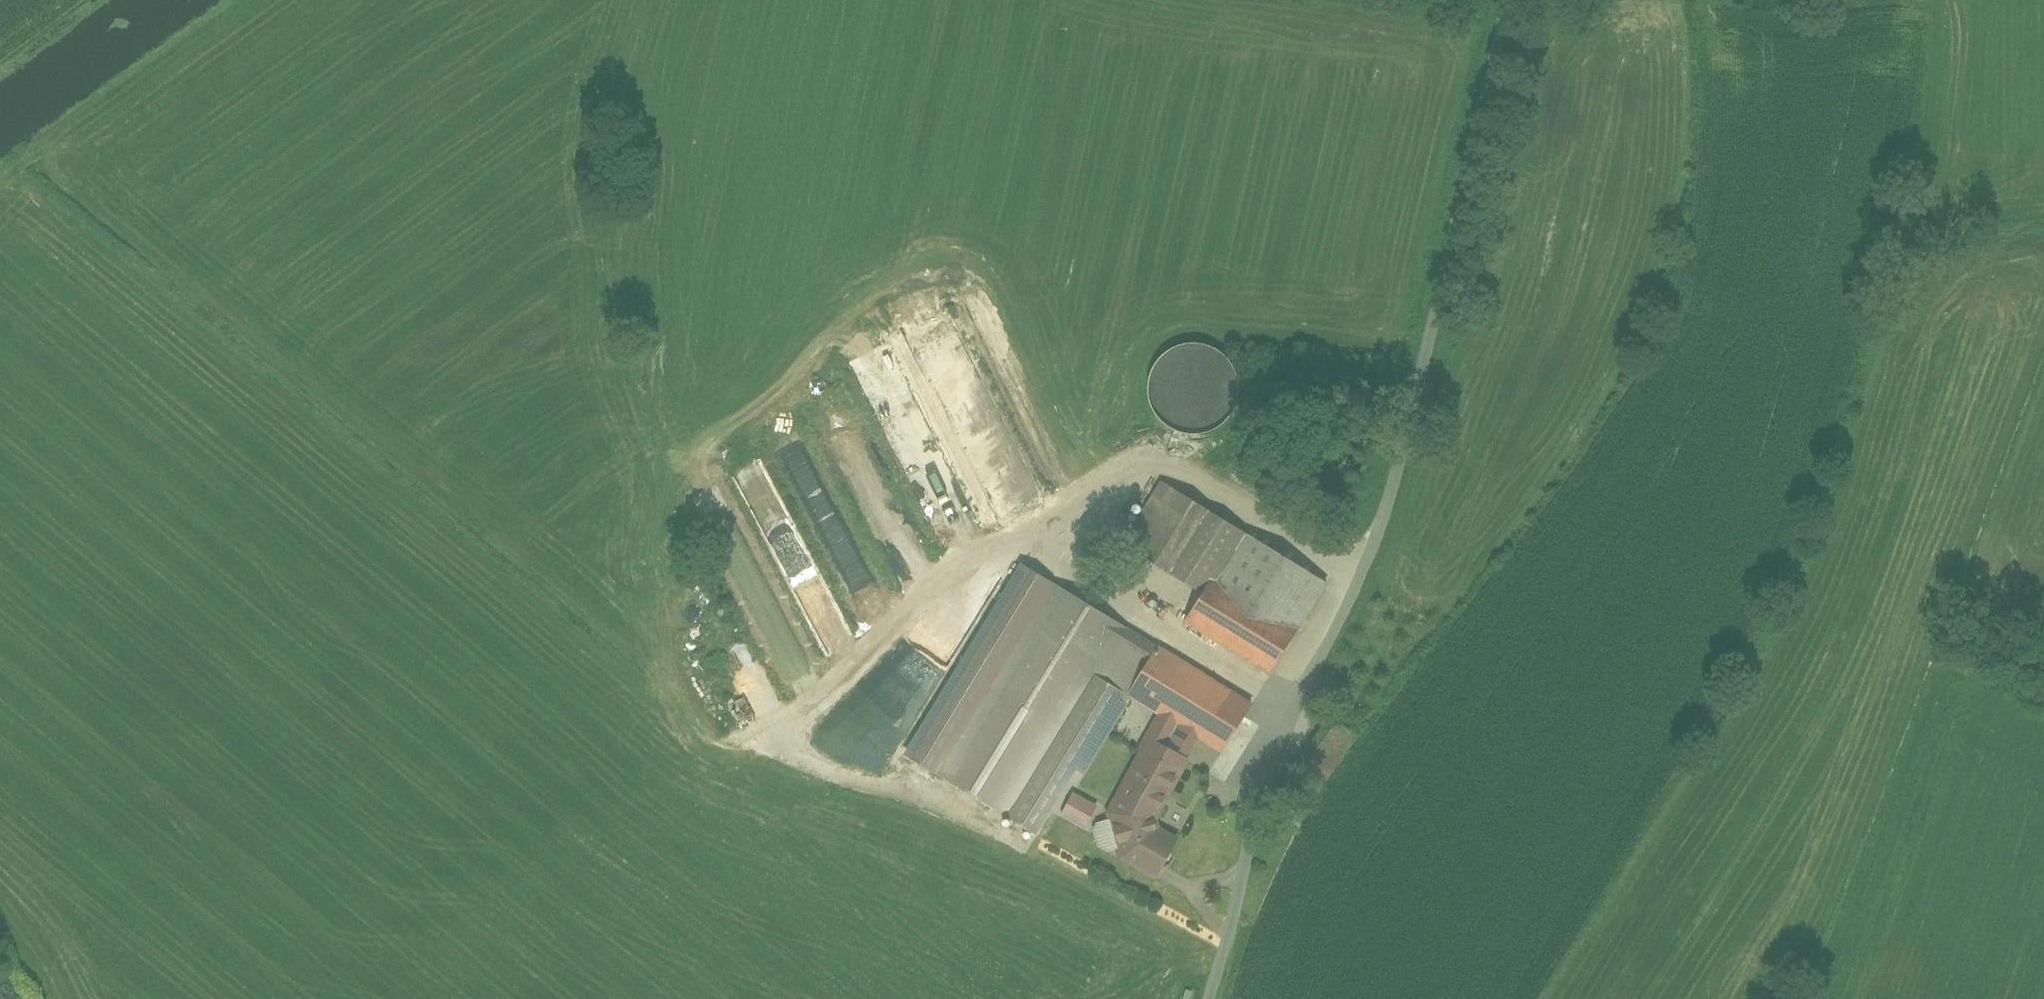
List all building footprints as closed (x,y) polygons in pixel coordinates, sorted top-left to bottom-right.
[(885,344),(846,362),(858,388),(897,371),(885,344)] [(1160,398),(1151,397),(1149,413),(1220,423),(1227,375),(1206,372),(1207,365),(1197,363),(1195,379),(1184,377),(1183,389),(1162,386),(1160,398)] [(1327,575),(1166,480),(1135,531),(1210,575),(1189,611),(1275,662),(1327,575)] [(1244,768),(1272,715),(1042,595),(945,779),(1024,820),(1093,690),(1149,719),(1092,828),(1109,837),(1099,856),(1148,882),(1170,840),(1151,830),(1188,759),(1179,754),(1188,738),(1244,768)] [(1081,827),(1093,804),(1066,790),(1054,813),(1081,827)]
